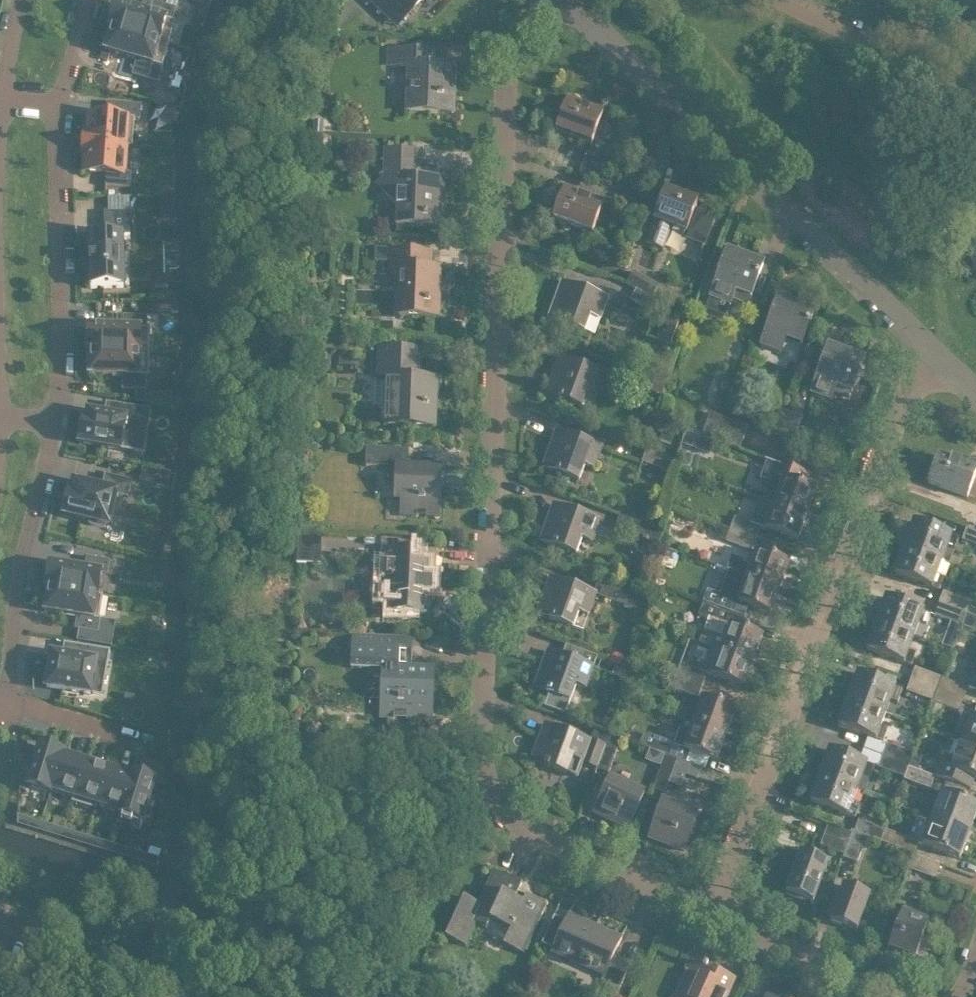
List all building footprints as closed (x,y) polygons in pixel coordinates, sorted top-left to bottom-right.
[(174,18),(171,17),(174,6),(155,0),(151,0),(148,11),(114,1),(114,3),(111,3),(107,17),(109,18),(107,25),(110,25),(167,42),(174,18)] [(397,21),(417,0),(375,0),(397,21)] [(167,42),(110,25),(108,30),(106,30),(102,44),(104,45),(103,47),(135,57),(130,72),(156,80),(167,42)] [(406,108),(453,110),(455,63),(433,63),(434,48),(388,47),(387,62),(407,62),(406,108)] [(115,74),(111,87),(117,88),(125,91),(127,92),(131,79),(115,74)] [(554,127),(590,140),(602,108),(566,94),(554,127)] [(131,146),(133,117),(138,117),(139,102),(106,99),(105,113),(85,111),(85,116),(83,118),(82,124),(84,127),(84,129),(83,129),(82,142),(126,145),(131,146)] [(313,116),(312,129),(315,130),(322,130),(323,117),(313,116)] [(315,133),(311,140),(313,148),(320,152),(328,150),(332,143),(330,135),(323,132),(315,133)] [(364,148),(375,148),(375,138),(364,138),(364,148)] [(124,171),(126,145),(82,142),(81,150),(82,150),(81,168),(105,170),(104,183),(128,185),(129,172),(124,171)] [(374,181),(397,203),(396,222),(442,224),(444,175),(412,173),(413,148),(383,146),(382,173),(374,181)] [(580,168),(603,175),(607,161),(585,153),(580,168)] [(551,215),(591,230),(603,198),(563,183),(551,215)] [(697,198),(664,186),(653,218),(654,218),(646,241),(662,246),(671,223),(685,228),(683,233),(704,241),(713,214),(694,207),(697,198)] [(640,221),(649,198),(626,190),(618,212),(640,221)] [(84,265),(84,285),(122,284),(121,265),(123,265),(123,250),(121,250),(121,233),(129,233),(128,209),(107,209),(107,232),(87,232),(88,265),(84,265)] [(314,236),(311,236),(308,238),(309,242),(311,244),(315,244),(317,242),(317,238),(314,236)] [(427,264),(427,248),(391,247),(390,272),(400,272),(399,314),(437,315),(439,264),(427,264)] [(726,249),(709,296),(729,303),(734,290),(750,296),(762,262),(726,249)] [(655,290),(658,284),(631,268),(624,280),(651,296),(655,290)] [(599,317),(606,296),(561,280),(548,315),(584,328),(589,314),(599,317)] [(652,311),(659,301),(635,286),(628,297),(652,311)] [(683,294),(670,289),(667,298),(680,303),(683,294)] [(760,342),(779,350),(784,337),(800,343),(812,309),(777,296),(760,342)] [(86,346),(148,348),(148,326),(145,325),(145,313),(122,313),(122,325),(86,324),(86,327),(84,327),(83,342),(86,342),(86,346)] [(810,390),(829,397),(834,385),(850,391),(863,356),(827,343),(810,390)] [(148,373),(148,348),(86,346),(86,349),(88,349),(88,354),(86,354),(85,369),(88,370),(88,372),(120,373),(120,387),(144,388),(144,373),(148,373)] [(387,423),(434,425),(435,376),(423,376),(424,348),(380,346),(378,376),(389,376),(389,381),(375,381),(374,397),(388,397),(387,423)] [(545,391),(581,404),(587,388),(597,392),(604,373),(558,356),(545,391)] [(78,438),(77,440),(129,449),(136,405),(112,401),(110,413),(86,409),(85,417),(81,417),(81,419),(77,418),(74,437),(78,438)] [(779,437),(789,411),(779,407),(769,432),(779,437)] [(743,435),(747,424),(709,409),(701,432),(712,436),(716,426),(743,435)] [(801,415),(789,411),(779,437),(791,441),(801,415)] [(712,436),(739,447),(743,435),(716,426),(712,436)] [(542,465),(579,478),(584,462),(593,465),(601,444),(555,428),(542,465)] [(683,428),(679,440),(707,450),(712,438),(683,428)] [(669,442),(672,434),(662,430),(658,439),(669,442)] [(406,512),(438,513),(439,466),(408,465),(408,448),(367,447),(366,464),(396,465),(395,497),(406,497),(406,512)] [(670,470),(674,459),(644,448),(640,459),(670,470)] [(926,479),(927,480),(927,481),(967,495),(975,469),(975,467),(968,464),(960,461),(937,453),(933,465),(931,464),(926,479)] [(806,483),(810,472),(765,456),(764,457),(768,458),(762,474),(762,478),(762,481),(764,485),(767,487),(763,496),(806,512),(815,487),(806,483)] [(67,488),(61,511),(89,517),(88,521),(104,525),(104,521),(107,521),(114,491),(126,494),(129,478),(104,473),(101,486),(73,480),(70,489),(67,488)] [(796,537),(806,512),(763,496),(759,495),(750,521),(733,515),(729,526),(755,535),(759,524),(796,537)] [(553,502),(540,537),(576,549),(582,534),(592,537),(598,518),(553,502)] [(903,546),(940,560),(945,546),(953,549),(958,536),(913,520),(903,546)] [(750,549),(755,535),(729,526),(724,539),(750,549)] [(965,526),(960,538),(975,544),(975,530),(965,526)] [(320,533),(296,532),(295,560),(319,561),(320,533)] [(399,608),(399,611),(404,611),(406,610),(409,609),(412,608),(425,609),(426,586),(425,586),(427,581),(428,577),(424,577),(425,560),(418,560),(418,547),(380,546),(380,547),(381,547),(379,592),(378,592),(378,593),(389,594),(395,595),(394,608),(399,608)] [(935,573),(940,560),(903,546),(893,573),(938,589),(943,576),(935,573)] [(725,565),(737,569),(779,585),(789,560),(756,548),(750,564),(740,560),(741,557),(729,553),(725,565)] [(45,578),(44,584),(101,593),(96,592),(99,571),(106,572),(108,558),(85,554),(83,566),(48,561),(48,563),(45,563),(43,578),(45,578)] [(770,610),(779,585),(737,569),(733,580),(743,584),(738,598),(770,610)] [(538,610),(573,623),(579,607),(589,611),(596,591),(551,575),(538,610)] [(101,593),(44,584),(44,585),(46,586),(46,591),(43,590),(41,605),(43,606),(43,608),(75,614),(73,626),(96,629),(99,616),(97,616),(101,593)] [(645,609),(649,598),(634,593),(621,588),(615,585),(611,597),(645,609)] [(661,598),(663,587),(654,585),(651,596),(661,598)] [(702,599),(728,609),(732,598),(706,588),(702,599)] [(937,602),(963,612),(968,599),(942,589),(937,602)] [(875,622),(913,636),(918,622),(925,625),(930,612),(885,596),(875,622)] [(723,622),(724,620),(728,609),(702,599),(697,612),(708,617),(723,622)] [(959,623),(963,612),(937,602),(933,613),(959,623)] [(965,611),(960,624),(975,629),(975,615),(965,611)] [(761,633),(730,622),(724,620),(723,622),(708,617),(700,640),(710,643),(752,659),(761,633)] [(908,649),(913,636),(875,622),(865,649),(910,665),(915,651),(908,649)] [(101,629),(99,642),(110,644),(112,631),(101,629)] [(352,632),(351,633),(351,665),(382,666),(381,713),(430,715),(432,667),(397,666),(398,634),(352,632)] [(547,647),(534,683),(548,688),(542,704),(562,712),(574,681),(576,682),(584,685),(595,652),(564,641),(560,652),(547,647)] [(109,648),(75,642),(73,655),(50,652),(48,666),(44,666),(41,681),(45,682),(45,684),(88,691),(93,661),(106,663),(109,648)] [(710,643),(706,654),(700,668),(743,684),(752,659),(710,643)] [(675,672),(701,682),(706,671),(679,661),(675,672)] [(935,688),(940,676),(940,675),(913,665),(909,678),(935,688)] [(696,695),(701,682),(675,672),(670,685),(696,695)] [(847,698),(885,712),(890,698),(897,701),(901,689),(856,672),(847,698)] [(935,688),(937,688),(962,698),(967,686),(940,676),(935,688)] [(905,689),(931,699),(935,688),(909,678),(905,689)] [(931,700),(932,700),(958,710),(962,698),(937,688),(935,688),(931,699),(931,700)] [(683,717),(726,732),(735,707),(703,695),(697,710),(687,706),(683,717)] [(880,726),(885,712),(847,698),(837,724),(882,741),(887,728),(880,726)] [(975,746),(975,716),(967,713),(962,726),(967,728),(962,741),(975,746)] [(686,760),(690,748),(716,757),(726,732),(683,717),(674,742),(652,734),(648,746),(686,760)] [(544,721),(532,757),(567,770),(568,769),(577,772),(582,758),(597,764),(605,743),(616,746),(620,735),(612,732),(593,726),(589,737),(544,721)] [(620,735),(622,730),(614,727),(612,732),(620,735)] [(970,788),(975,776),(975,746),(962,741),(957,755),(952,753),(948,764),(939,761),(934,775),(970,788)] [(907,764),(912,752),(912,751),(885,742),(881,754),(907,764)] [(34,753),(29,752),(25,765),(30,767),(27,776),(25,783),(49,790),(49,789),(61,750),(37,743),(34,753)] [(616,746),(605,743),(597,764),(597,765),(608,769),(616,746)] [(824,757),(822,757),(816,773),(855,788),(855,787),(863,790),(872,763),(828,747),(824,757)] [(62,750),(61,750),(49,790),(50,789),(71,795),(72,796),(84,759),(61,752),(62,750)] [(907,764),(909,764),(908,765),(926,772),(915,768),(920,756),(912,752),(907,764)] [(664,754),(652,787),(663,791),(675,757),(664,754)] [(876,765),(903,775),(907,764),(881,754),(876,765)] [(107,766),(84,759),(72,796),(71,795),(70,800),(94,808),(96,803),(95,803),(107,766)] [(903,777),(904,777),(928,787),(933,775),(926,772),(908,765),(909,764),(907,764),(903,775),(903,777)] [(128,773),(107,766),(95,803),(96,803),(117,810),(116,812),(117,812),(130,771),(129,771),(128,773)] [(154,779),(130,771),(117,810),(117,812),(141,819),(143,812),(148,814),(152,800),(147,799),(154,779)] [(24,786),(25,783),(27,776),(18,773),(17,784),(24,786)] [(593,810),(627,825),(644,789),(610,773),(593,810)] [(853,816),(858,803),(850,800),(855,788),(816,773),(810,788),(812,789),(808,799),(853,816)] [(662,794),(647,835),(683,848),(699,803),(666,791),(664,795),(662,794)] [(969,831),(975,811),(975,803),(941,791),(932,817),(969,831)] [(39,820),(27,816),(25,825),(37,828),(39,820)] [(857,817),(853,829),(850,828),(849,831),(850,831),(851,832),(852,830),(854,831),(881,840),(886,828),(857,817)] [(959,857),(969,831),(932,817),(922,843),(959,857)] [(62,827),(50,823),(47,832),(60,835),(62,827)] [(819,843),(842,852),(849,831),(826,823),(819,843)] [(885,828),(881,840),(913,852),(918,840),(885,828)] [(85,834),(73,830),(70,839),(83,842),(85,834)] [(851,832),(850,831),(841,857),(855,863),(856,862),(853,860),(861,836),(864,837),(865,836),(851,832)] [(108,841),(96,837),(93,846),(106,849),(108,841)] [(157,856),(146,852),(143,861),(155,864),(157,856)] [(784,891),(812,901),(827,862),(799,852),(784,891)] [(913,852),(907,866),(908,867),(909,864),(933,873),(933,876),(934,876),(939,861),(913,852)] [(523,951),(546,902),(525,893),(524,895),(517,892),(522,881),(492,868),(477,900),(463,893),(444,934),(465,943),(476,920),(486,924),(489,918),(508,927),(502,941),(523,951)] [(829,921),(857,931),(870,894),(842,884),(829,921)] [(889,946),(916,956),(924,959),(931,939),(923,937),(929,919),(902,910),(889,946)] [(603,969),(599,978),(619,986),(630,961),(613,953),(620,937),(567,913),(552,946),(603,969)] [(689,959),(678,984),(672,996),(724,996),(732,979),(689,959)]
